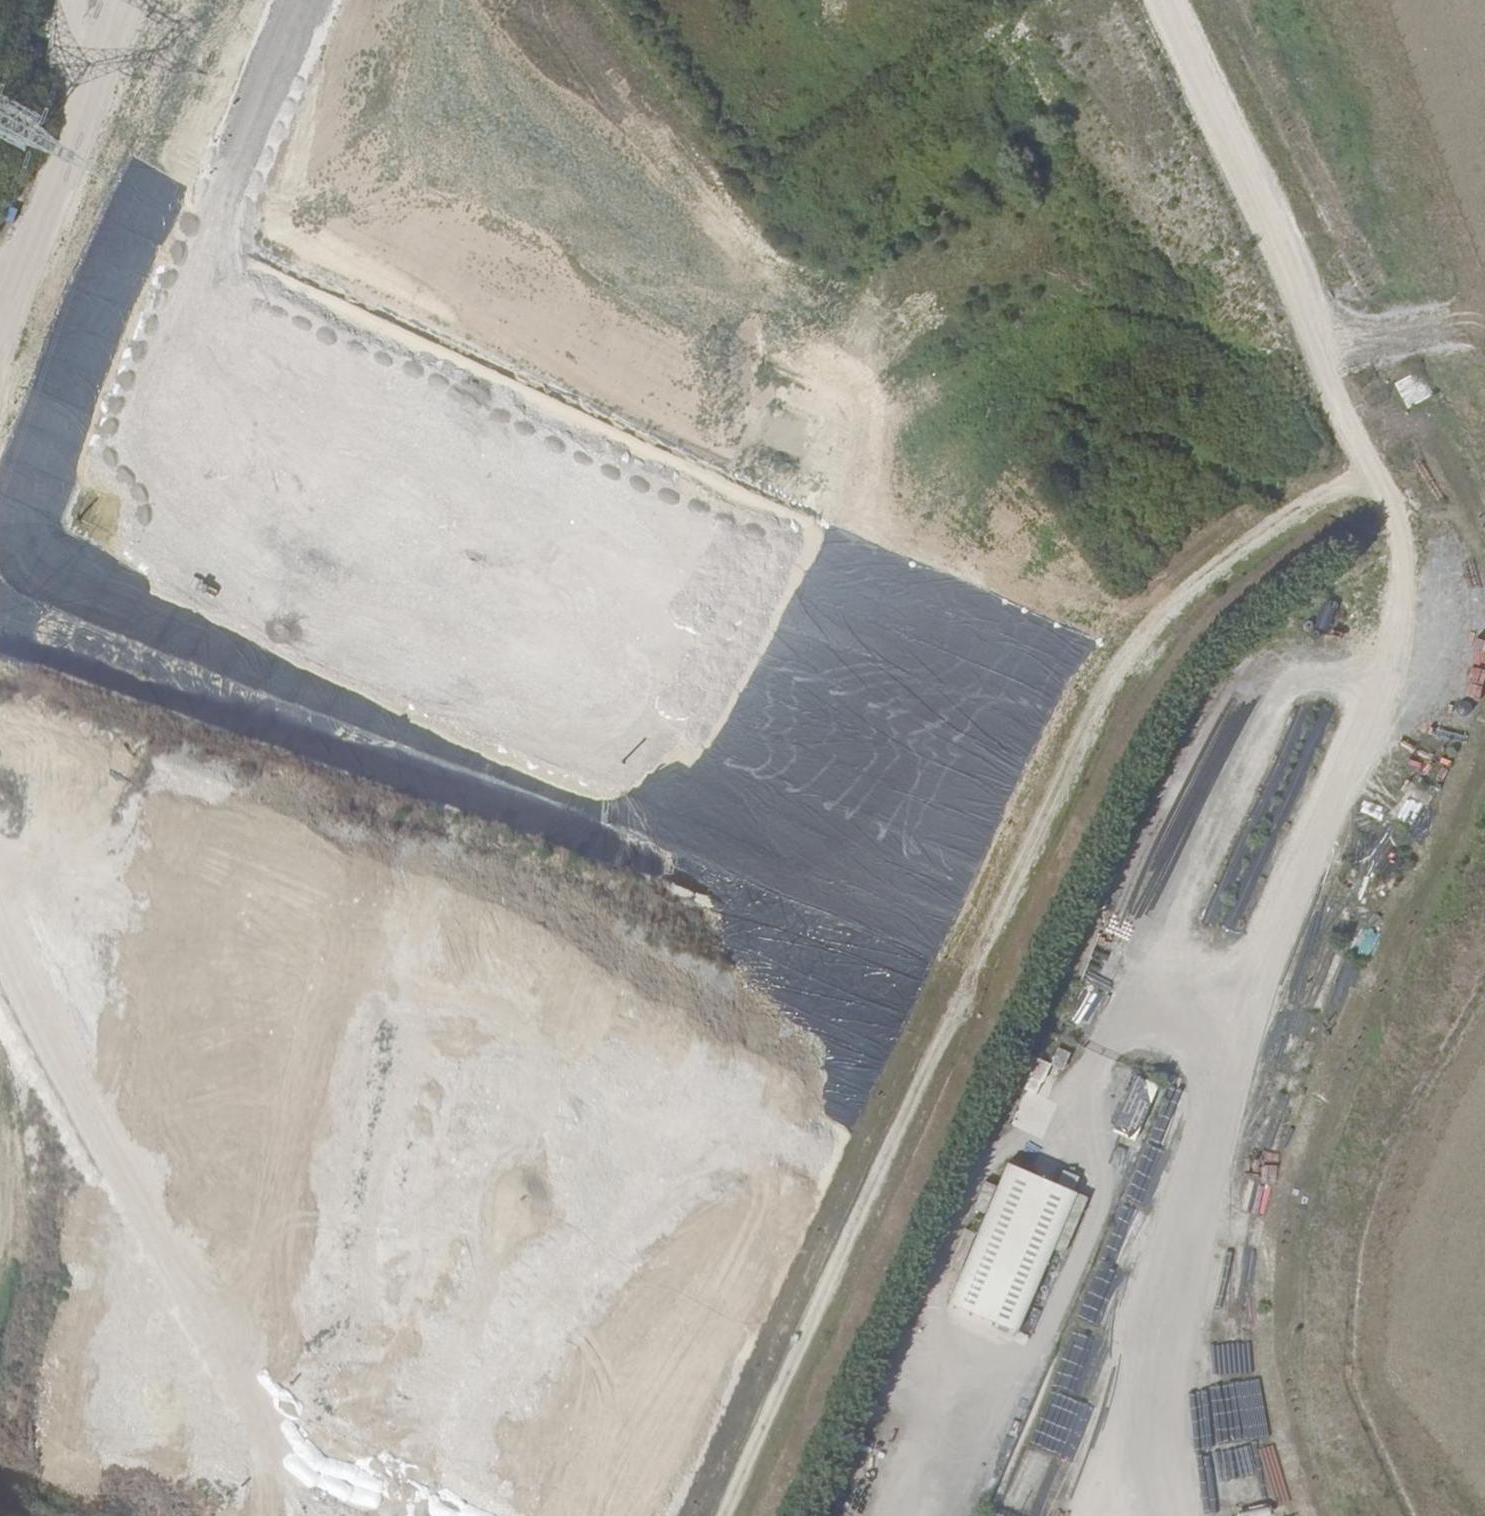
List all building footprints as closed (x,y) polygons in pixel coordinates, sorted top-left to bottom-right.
[(1395,380),(1405,407),(1432,397),(1422,371),(1395,380)] [(1328,632),(1334,605),(1321,602),(1315,629),(1328,632)] [(1363,930),(1355,952),(1373,959),(1381,936),(1363,930)] [(1046,1080),(1050,1060),(1030,1056),(1026,1076),(1046,1080)] [(998,1161),(947,1309),(962,1314),(963,1310),(1025,1332),(1076,1187),(998,1161)] [(1261,1500),(1266,1515),(1288,1515),(1282,1494),(1261,1500)]
